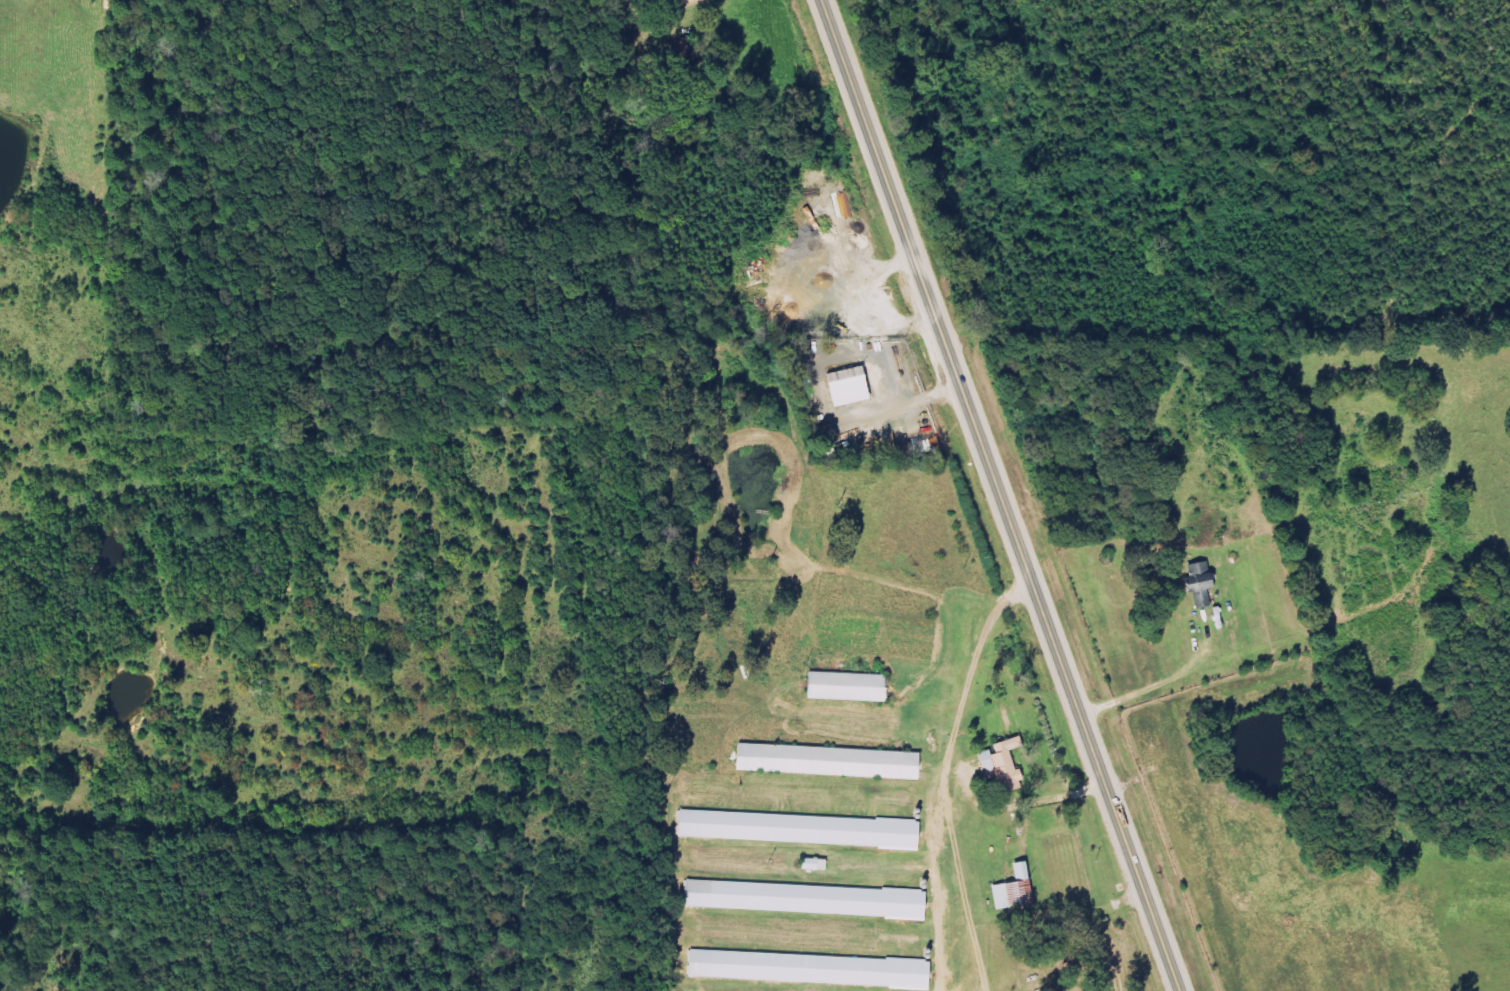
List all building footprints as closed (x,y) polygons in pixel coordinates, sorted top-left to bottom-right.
[(868,401),(862,367),(827,373),(832,407),(868,401)] [(1196,608),(1214,605),(1206,562),(1190,564),(1192,576),(1183,577),(1186,594),(1193,593),(1196,608)] [(892,701),(893,674),(815,671),(814,698),(892,701)] [(1015,749),(1029,746),(1026,736),(999,743),(1002,753),(997,754),(996,750),(984,753),(989,774),(1002,771),(1008,793),(1030,787),(1025,769),(1021,770),(1015,749)] [(927,751),(745,744),(744,771),(926,778),(927,751)] [(925,848),(926,820),(685,810),(684,838),(925,848)] [(832,870),(833,859),(809,859),(809,870),(832,870)] [(1001,910),(1039,903),(1032,861),(1019,863),(1023,881),(997,886),(1001,910)] [(931,918),(933,890),(691,880),(690,908),(931,918)] [(936,988),(937,960),(696,950),(695,978),(936,988)]
